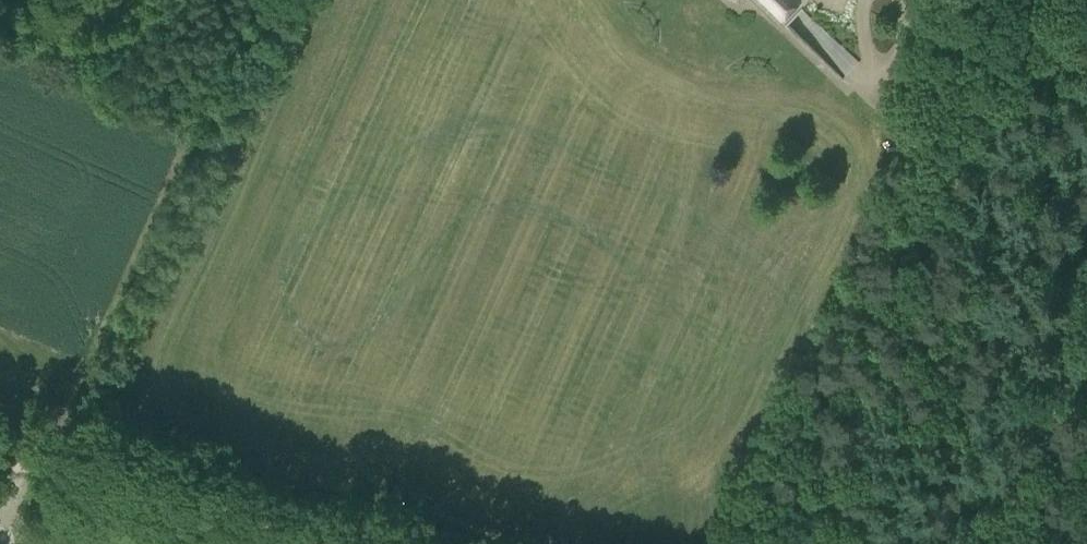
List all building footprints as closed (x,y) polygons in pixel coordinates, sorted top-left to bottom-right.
[(778,20),(797,0),(757,0),(778,20)]
